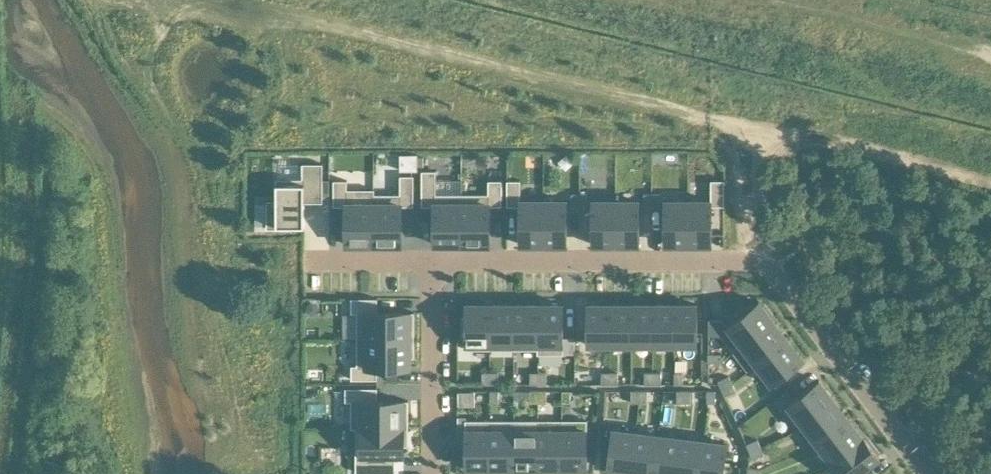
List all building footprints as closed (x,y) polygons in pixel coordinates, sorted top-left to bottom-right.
[(418,170),(418,154),(400,154),(400,170),(418,170)] [(276,200),(267,200),(267,228),(286,228),(286,226),(305,226),(305,202),(323,202),(323,198),(330,198),(330,180),(323,180),(323,163),(303,163),(303,178),(276,178),(276,200)] [(435,244),(462,244),(462,194),(436,194),(436,170),(422,170),(422,196),(435,196),(435,244)] [(374,194),(374,244),(401,244),(401,233),(401,206),(414,206),(414,175),(400,175),(400,194),(375,194),(374,194)] [(374,194),(375,194),(375,189),(347,189),(347,180),(334,180),(334,205),(347,206),(347,244),(374,244),(374,194)] [(489,194),(462,194),(462,244),(489,244),(489,206),(502,206),(502,180),(489,180),(489,194)] [(520,244),(544,244),(544,201),(521,201),(521,180),(507,180),(507,206),(520,206),(520,244)] [(711,201),(688,201),(688,244),(712,244),(712,206),(724,206),(724,180),(711,180),(711,201)] [(580,206),(580,193),(572,193),(572,206),(580,206)] [(580,193),(580,206),(588,206),(588,193),(580,193)] [(652,206),(652,193),(644,193),(644,206),(652,206)] [(652,193),(652,206),(660,206),(660,193),(652,193)] [(567,201),(544,201),(544,244),(567,244),(567,201)] [(592,244),(616,244),(616,201),(592,201),(592,244)] [(616,201),(616,244),(640,244),(640,201),(616,201)] [(665,244),(688,244),(688,201),(665,201),(665,232),(665,244)] [(357,339),(414,339),(414,312),(378,312),(378,298),(352,298),(352,313),(357,313),(357,339)] [(774,320),(775,321),(778,319),(765,302),(762,305),(759,301),(727,326),(742,345),(774,320)] [(490,344),(490,304),(466,304),(466,316),(463,316),(463,328),(462,328),(462,334),(466,334),(466,349),(491,349),(491,344),(490,344)] [(490,344),(491,344),(514,344),(515,344),(515,304),(490,304),(490,344)] [(514,349),(538,349),(539,349),(539,304),(515,304),(515,344),(514,344),(514,349)] [(539,349),(538,349),(538,354),(563,354),(563,304),(539,304),(539,349)] [(609,344),(609,304),(599,304),(587,304),(587,344),(609,344)] [(631,344),(631,304),(609,304),(609,344),(631,344)] [(653,344),(653,304),(631,304),(631,344),(653,344)] [(675,344),(675,304),(653,304),(653,344),(675,344)] [(675,304),(675,344),(697,344),(697,304),(675,304)] [(774,320),(742,345),(757,365),(789,340),(775,321),(774,320)] [(414,345),(414,339),(357,339),(357,365),(352,365),(352,379),(377,379),(377,366),(410,366),(410,357),(414,356),(414,345)] [(789,340),(757,365),(772,384),(804,359),(789,340)] [(709,362),(721,362),(721,354),(709,353),(709,362)] [(483,384),(491,384),(491,372),(482,372),(483,384)] [(491,372),(491,384),(499,384),(499,372),(491,372)] [(530,384),(539,384),(539,372),(530,372),(530,384)] [(539,372),(539,384),(547,384),(547,372),(539,372)] [(610,384),(610,372),(602,372),(602,384),(610,384)] [(610,372),(610,384),(618,384),(618,372),(610,372)] [(653,384),(653,372),(645,372),(645,384),(653,384)] [(653,372),(653,384),(661,384),(661,372),(653,372)] [(675,384),(683,384),(683,372),(675,372),(675,384)] [(722,388),(733,383),(729,376),(718,381),(722,388)] [(787,404),(802,424),(834,399),(820,380),(787,404)] [(736,390),(733,383),(722,388),(725,395),(736,390)] [(356,426),(409,426),(409,400),(377,400),(377,387),(346,387),(346,401),(351,401),(351,428),(356,428),(356,426)] [(499,390),(491,390),(491,402),(499,402),(499,390)] [(539,402),(539,390),(530,390),(530,402),(539,402)] [(539,390),(539,402),(547,402),(547,390),(539,390)] [(571,390),(563,390),(563,402),(571,403),(571,390)] [(639,402),(639,390),(631,390),(631,402),(639,402)] [(639,390),(639,402),(648,402),(648,390),(639,390)] [(677,402),(685,402),(685,390),(677,390),(677,402)] [(694,390),(685,390),(685,402),(694,402),(694,390)] [(716,402),(716,390),(707,390),(707,402),(716,402)] [(849,418),(834,399),(802,424),(817,443),(849,418)] [(466,416),(458,416),(458,441),(466,441),(466,467),(490,467),(490,420),(466,420),(466,416)] [(849,418),(817,443),(831,461),(832,463),(867,436),(858,424),(855,426),(849,418)] [(514,420),(490,420),(490,467),(514,467),(514,420)] [(539,420),(514,420),(514,467),(539,467),(539,420)] [(563,420),(539,420),(539,467),(563,467),(563,420)] [(563,420),(563,467),(587,467),(587,420),(563,420)] [(356,426),(356,428),(356,431),(357,431),(357,472),(373,472),(373,473),(395,473),(395,455),(404,455),(404,446),(409,446),(409,426),(356,426)] [(630,472),(635,431),(612,429),(607,469),(630,472)] [(658,434),(635,431),(630,472),(648,473),(653,473),(658,434)] [(681,437),(658,434),(653,473),(677,473),(681,437)] [(831,461),(830,462),(839,473),(862,473),(861,472),(880,457),(877,453),(879,452),(867,436),(832,463),(831,461)] [(677,473),(700,473),(704,440),(681,437),(677,473)] [(747,444),(750,451),(761,447),(758,439),(747,444)] [(700,473),(723,473),(727,443),(704,440),(700,473)] [(764,454),(761,447),(750,451),(753,459),(764,454)]
